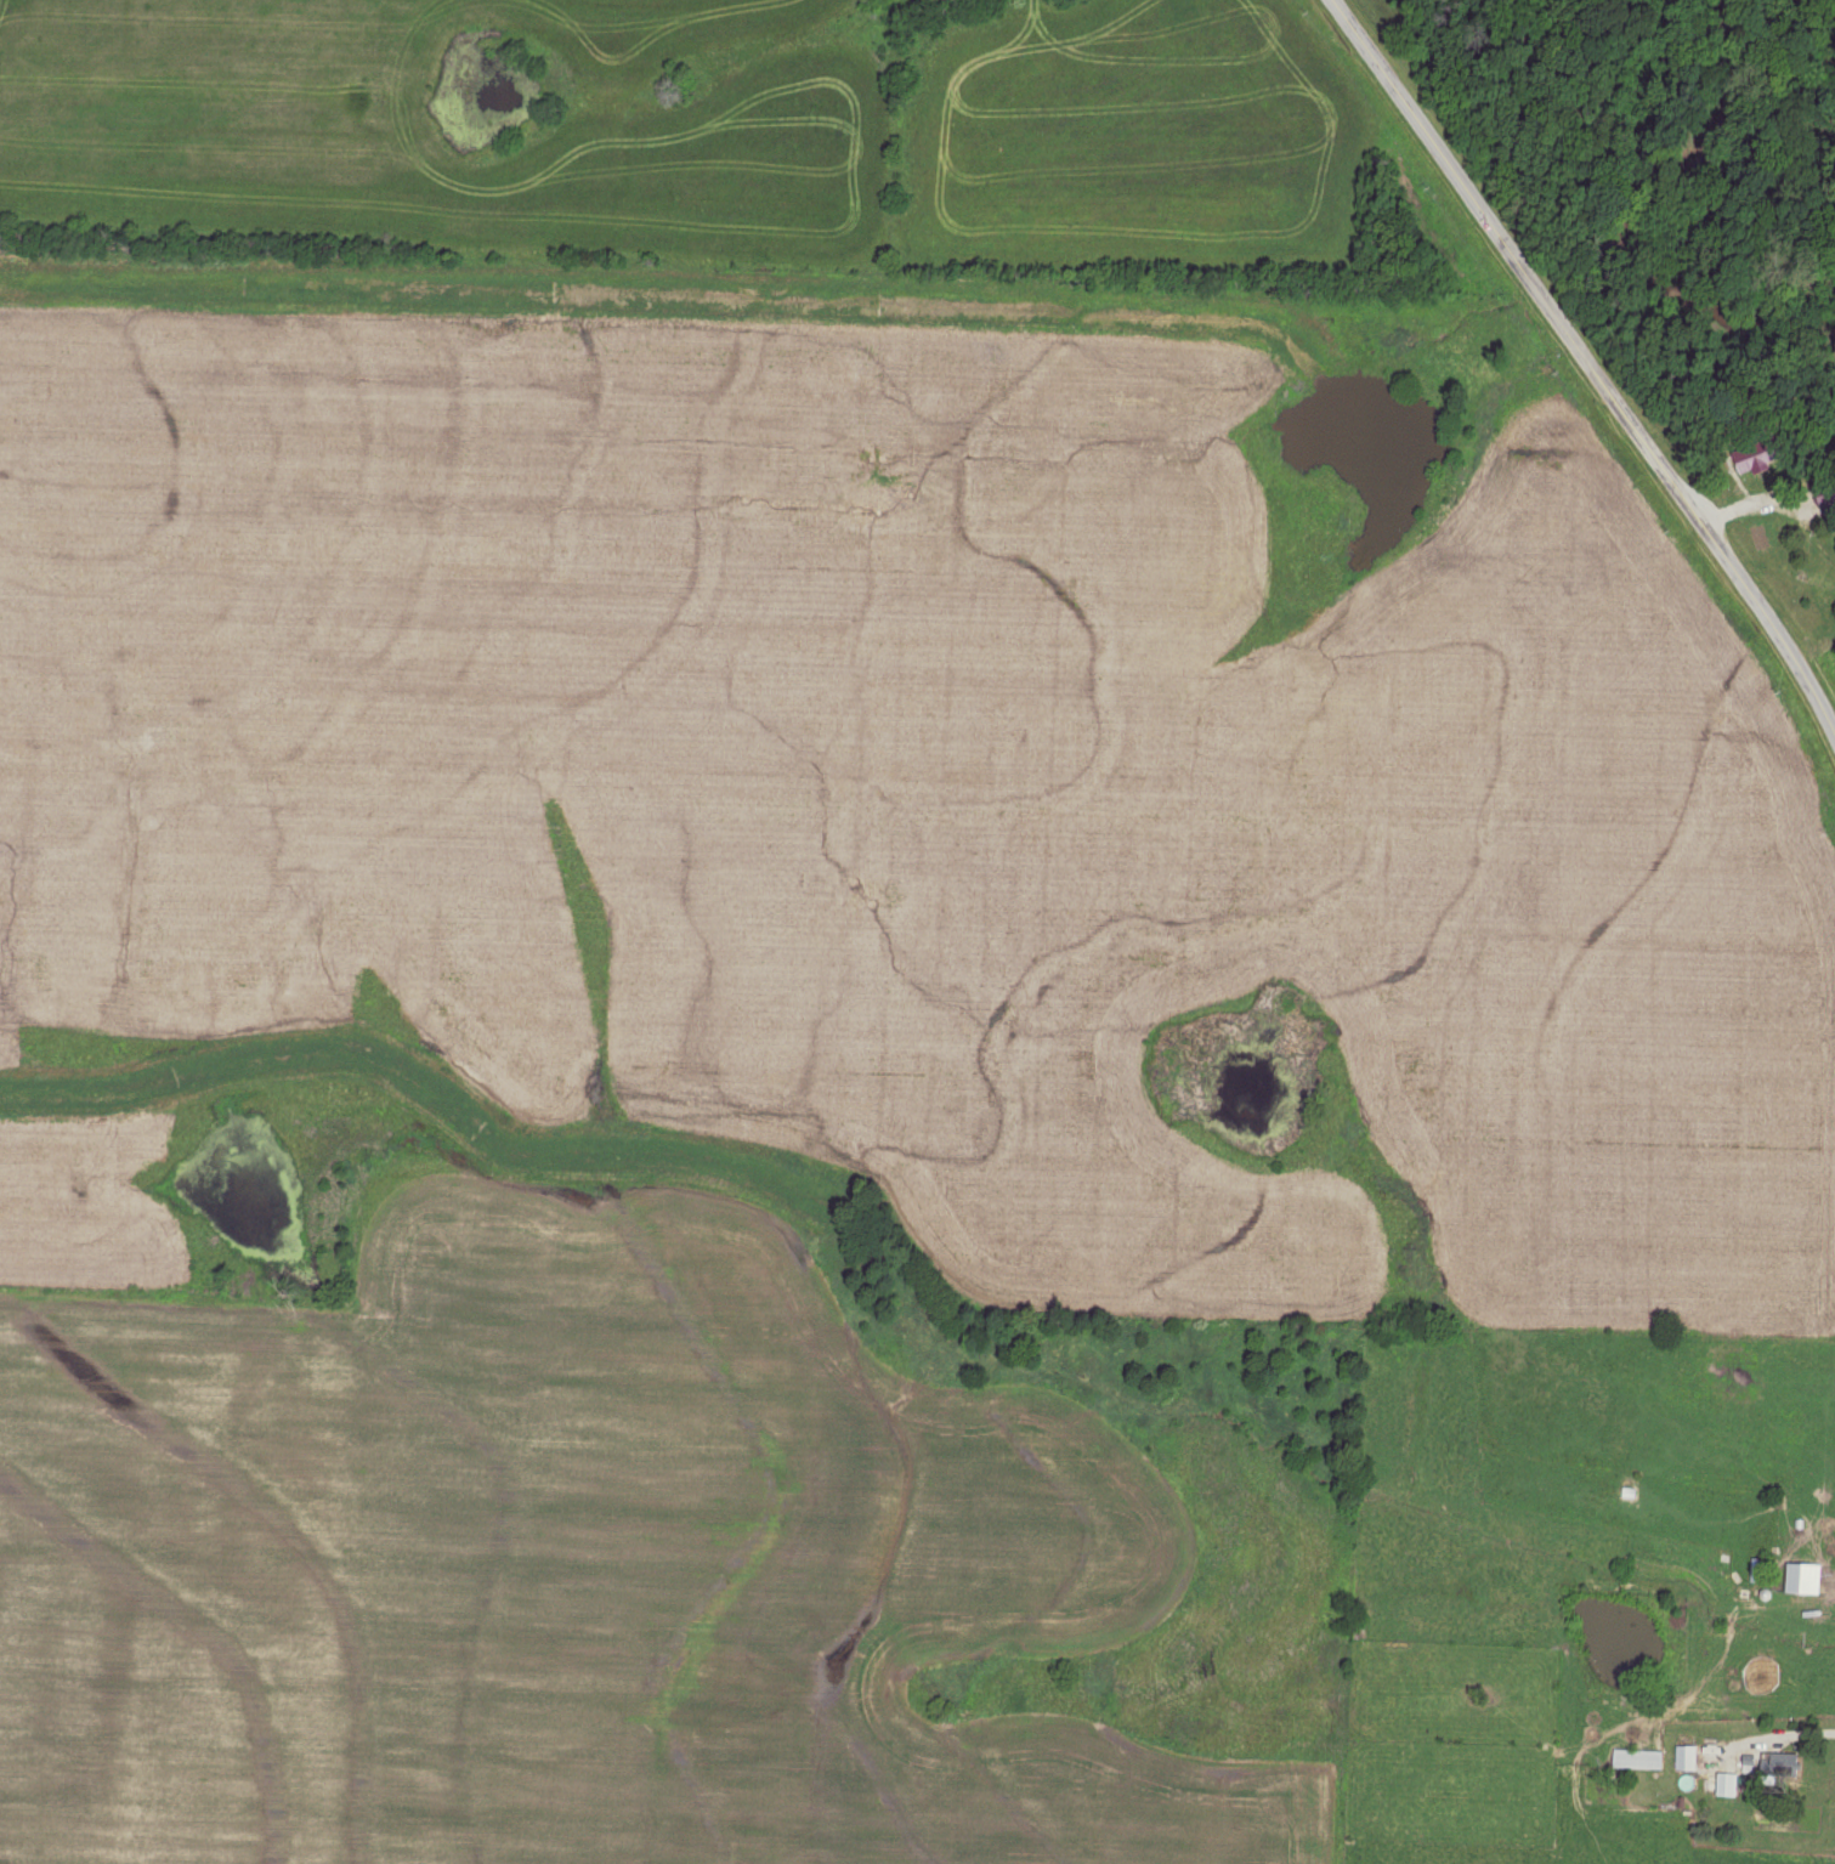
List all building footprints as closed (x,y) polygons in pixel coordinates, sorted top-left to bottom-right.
[(1734,454),(1742,474),(1788,455),(1780,435),(1734,454)] [(1819,1594),(1820,1565),(1787,1564),(1787,1594),(1819,1594)] [(1676,1769),(1695,1769),(1695,1744),(1676,1744),(1676,1769)] [(1613,1768),(1663,1768),(1663,1749),(1613,1749),(1613,1768)] [(1800,1773),(1800,1751),(1761,1751),(1761,1773),(1800,1773)] [(1737,1772),(1718,1772),(1718,1795),(1737,1795),(1737,1772)]
